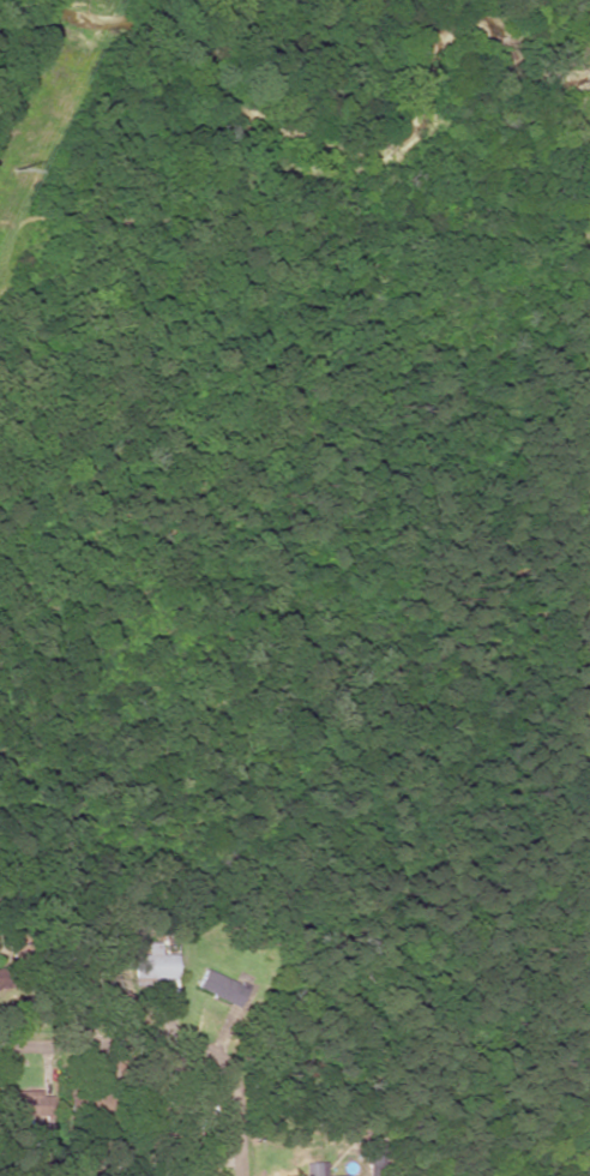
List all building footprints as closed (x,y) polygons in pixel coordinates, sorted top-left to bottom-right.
[(177,954),(160,954),(160,942),(148,943),(149,954),(133,955),(134,979),(177,978),(177,954)] [(246,986),(204,969),(195,988),(238,1006),(246,986)] [(47,1116),(46,1090),(14,1091),(14,1096),(4,1096),(5,1117),(47,1116)] [(325,1162),(305,1162),(305,1175),(325,1175),(325,1162)]
